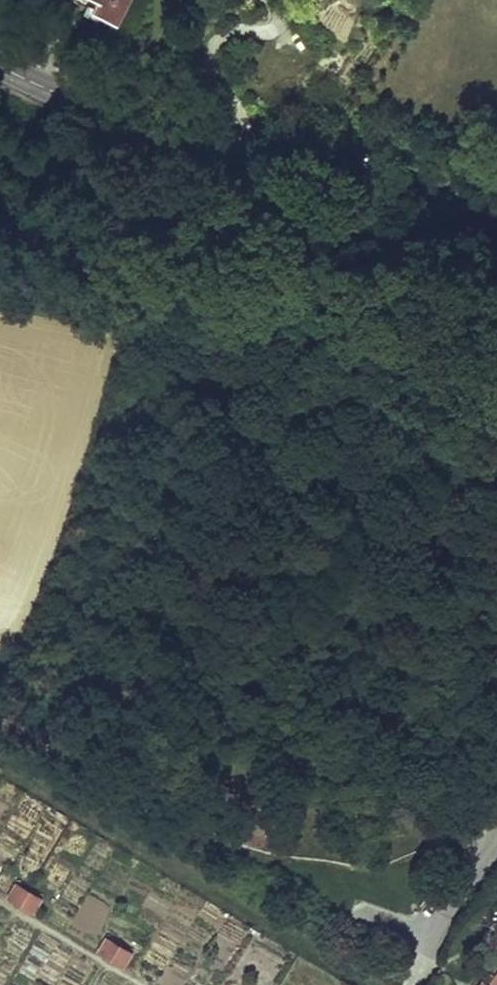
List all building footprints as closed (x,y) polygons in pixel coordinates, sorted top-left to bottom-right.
[(90,6),(115,15),(120,0),(92,0),(90,6)] [(22,884),(14,897),(32,907),(40,894),(22,884)] [(112,938),(105,951),(122,961),(130,948),(112,938)]
